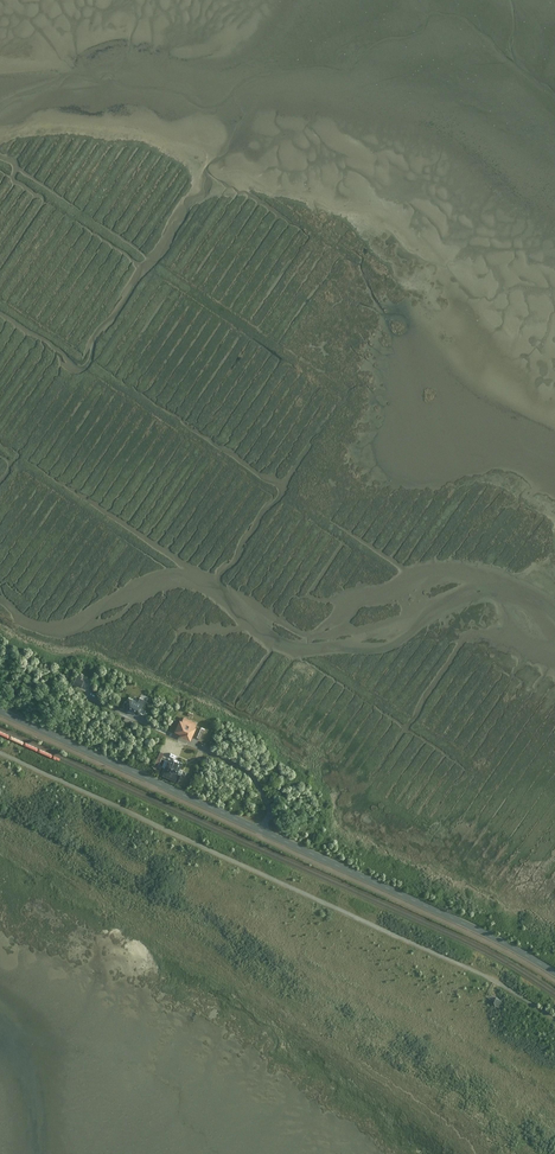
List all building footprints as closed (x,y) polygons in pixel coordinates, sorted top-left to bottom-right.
[(77,675),(72,685),(81,688),(84,680),(81,679),(82,677),(77,675)] [(144,692),(131,686),(129,690),(143,696),(144,692)] [(145,704),(129,697),(124,707),(130,709),(129,711),(139,716),(145,704)] [(182,721),(180,720),(175,730),(180,732),(179,735),(188,739),(189,737),(191,738),(197,725),(183,719),(182,721)] [(164,755),(158,752),(151,768),(157,771),(164,755)] [(182,764),(169,758),(162,775),(178,782),(183,770),(180,769),(182,764)]
